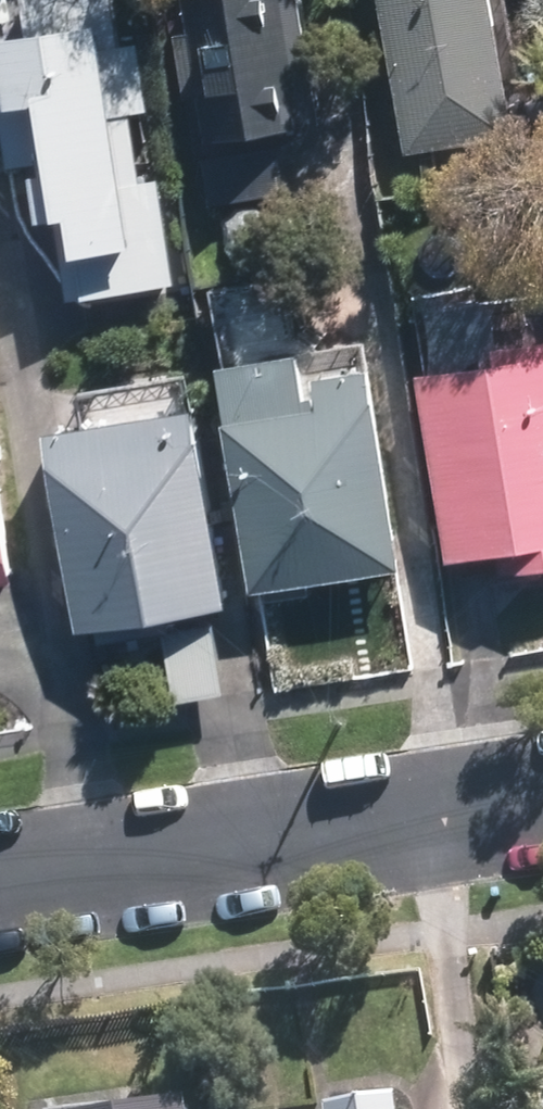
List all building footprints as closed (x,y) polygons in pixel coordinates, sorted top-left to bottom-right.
[(177,277),(163,179),(144,182),(134,110),(151,107),(141,43),(124,46),(117,0),(33,0),(38,35),(0,40),(0,76),(13,164),(43,159),(45,170),(41,171),(48,216),(64,213),(76,292),(177,277)] [(307,0),(215,0),(236,137),(325,124),(307,0)] [(508,0),(401,0),(426,146),(530,129),(508,0)] [(306,144),(230,156),(239,208),(314,195),(306,144)] [(497,340),(499,355),(425,367),(456,555),(508,546),(512,570),(542,565),(542,332),(497,340)] [(411,563),(380,361),(327,369),(323,344),(236,358),(243,408),(235,410),(263,586),(411,563)] [(244,599),(212,400),(60,423),(92,623),(244,599)] [(405,1093),(339,1104),(339,1108),(408,1108),(405,1093)]
